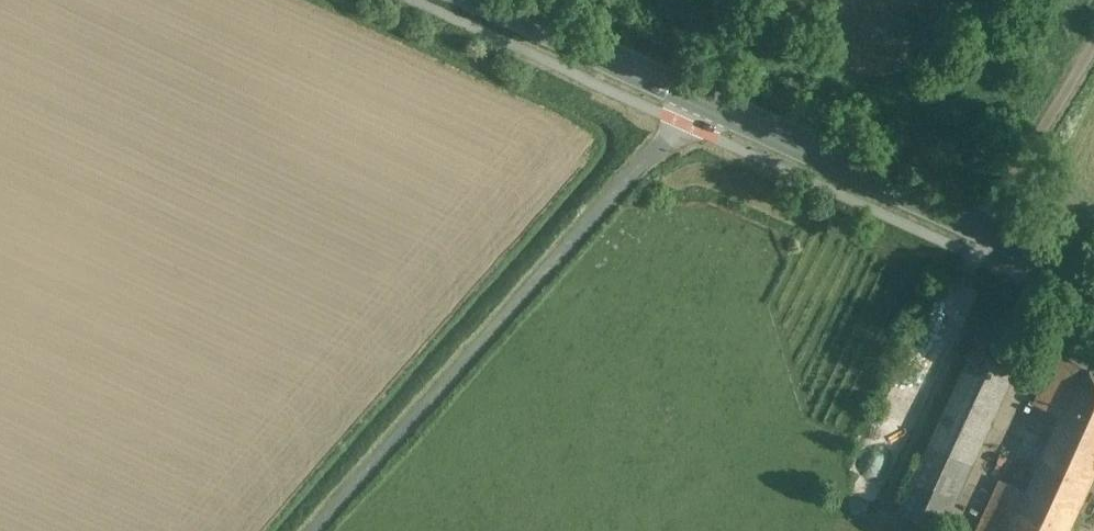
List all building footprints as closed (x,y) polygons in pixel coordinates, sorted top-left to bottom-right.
[(974,351),(902,505),(941,523),(1013,370),(974,351)] [(1027,491),(1001,479),(976,530),(1069,530),(1093,475),(1093,369),(1059,353),(1037,401),(1062,413),(1027,491)]
